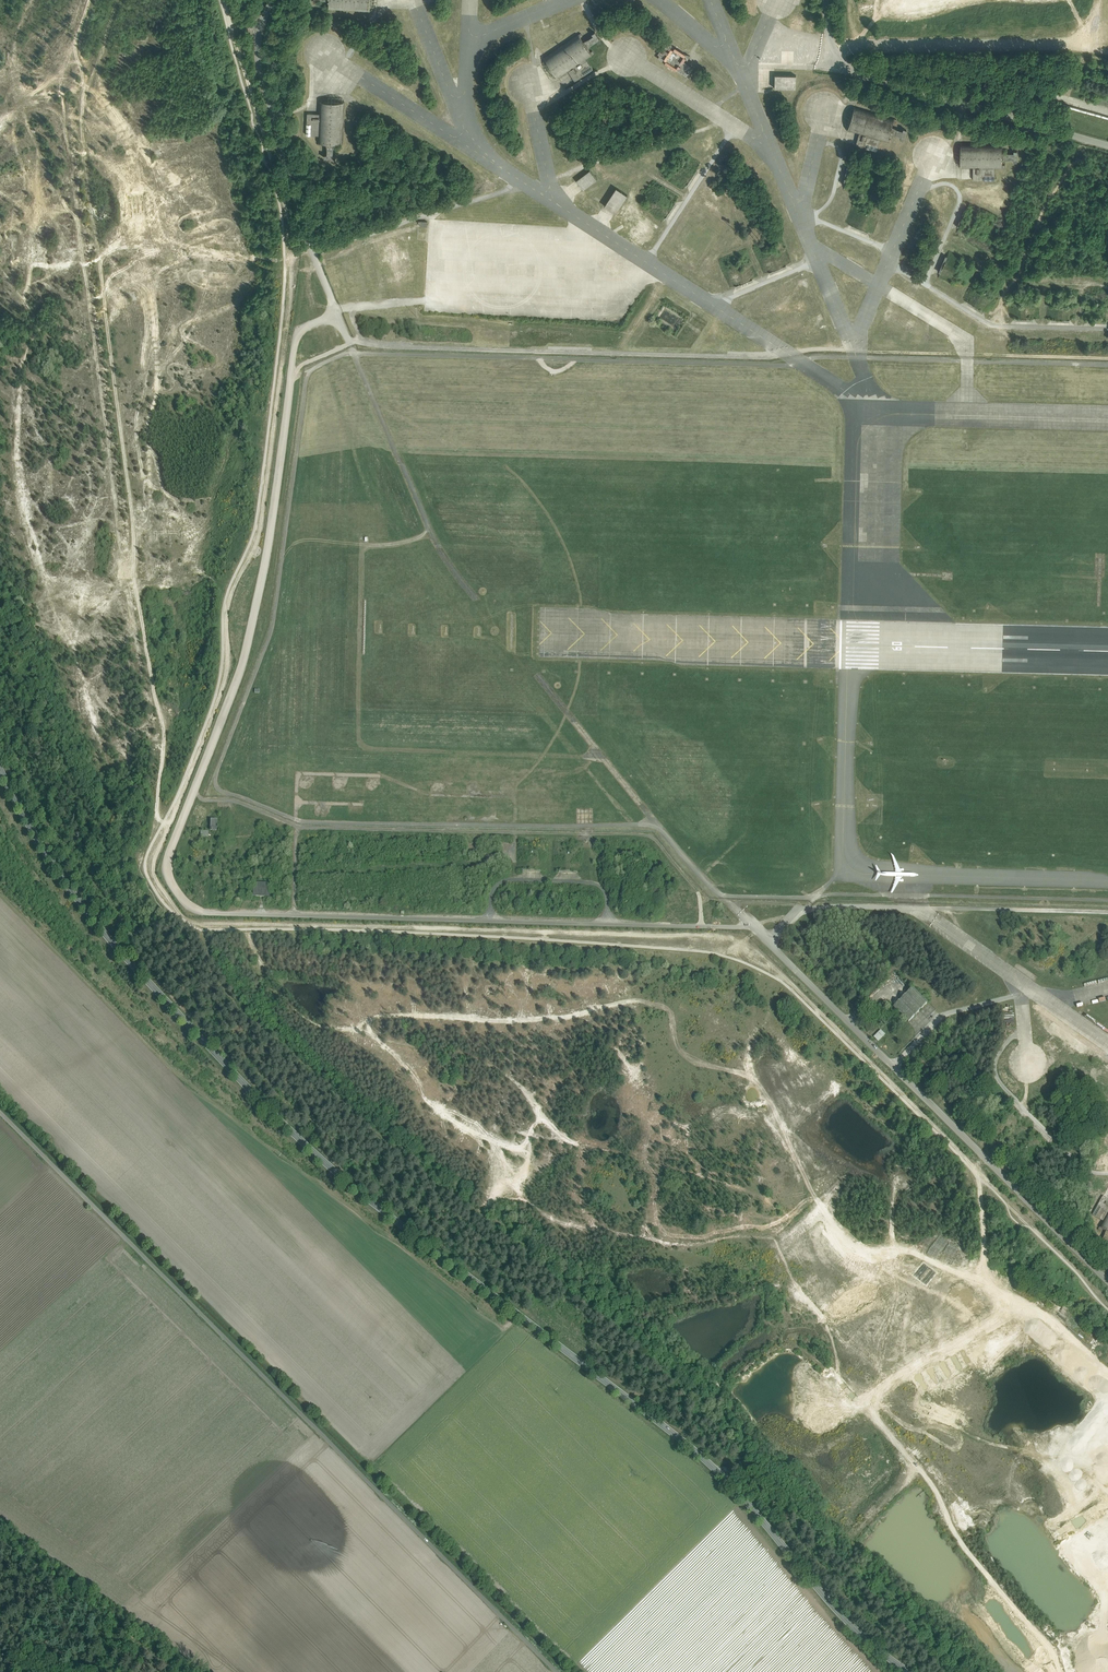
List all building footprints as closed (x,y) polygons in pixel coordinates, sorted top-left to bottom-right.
[(322,0),(329,2),(328,6),(326,6),(326,9),(328,9),(328,10),(369,12),(370,0),(318,0),(322,0)] [(578,34),(544,57),(558,78),(568,71),(575,81),(593,69),(586,59),(592,55),(592,54),(594,53),(592,50),(590,51),(587,48),(592,43),(596,40),(598,42),(601,40),(595,31),(592,33),(593,35),(589,38),(583,41),(580,37),(582,35),(580,33),(578,34)] [(687,55),(668,42),(658,58),(687,76),(693,67),(683,61),(687,55)] [(796,75),(775,74),(774,88),(796,88),(796,75)] [(1098,96),(1097,101),(1107,104),(1107,98),(1098,96)] [(344,102),(319,101),(319,113),(307,113),(306,135),(318,135),(318,143),(318,145),(321,145),(322,143),(326,143),(327,149),(327,154),(325,154),(325,158),(335,158),(335,155),(333,155),(333,150),(335,143),(339,143),(339,146),(342,146),(342,143),(343,143),(344,102)] [(894,118),(854,106),(847,130),(859,134),(855,145),(876,151),(880,140),(887,142),(889,143),(890,139),(888,139),(889,134),(896,135),(900,137),(900,139),(903,140),(906,130),(903,129),(902,131),(897,129),(891,126),(893,122),(895,123),(896,119),(894,119),(894,118)] [(1003,143),(961,143),(961,168),(973,168),(973,180),(995,180),(995,168),(1002,168),(1005,168),(1005,165),(1002,165),(1002,160),(1009,159),(1014,159),(1014,161),(1017,161),(1018,151),(1014,151),(1014,153),(1009,153),(1002,152),(1003,147),(1005,147),(1005,144),(1003,144),(1003,143)] [(873,168),(850,161),(843,190),(868,195),(870,195),(872,194),(874,192),(875,190),(878,175),(878,173),(877,171),(875,169),(873,168)] [(589,170),(576,180),(583,189),(596,179),(589,170)] [(750,172),(745,176),(750,181),(755,177),(750,172)] [(616,187),(604,205),(615,213),(627,195),(616,187)] [(855,198),(854,200),(846,223),(873,234),(882,211),(882,209),(881,206),(880,204),(878,203),(862,197),(860,196),(857,197),(855,198)] [(270,889),(255,888),(255,902),(269,902),(270,889)] [(682,912),(671,912),(671,925),(682,925),(682,920),(685,920),(685,918),(682,918),(682,916),(683,916),(684,913),(682,913),(682,912)] [(921,1012),(926,1006),(911,991),(906,997),(921,1012)] [(915,1018),(921,1012),(906,997),(899,1003),(915,1018)] [(899,1003),(893,1010),(908,1025),(915,1018),(899,1003)] [(880,1034),(873,1040),(878,1045),(884,1038),(880,1034)] [(1104,1199),(1093,1218),(1103,1224),(1099,1230),(1100,1230),(1099,1233),(1101,1234),(1103,1232),(1107,1234),(1104,1240),(1102,1245),(1100,1244),(1098,1247),(1107,1252),(1107,1251),(1107,1248),(1107,1247),(1107,1202),(1104,1199)]
